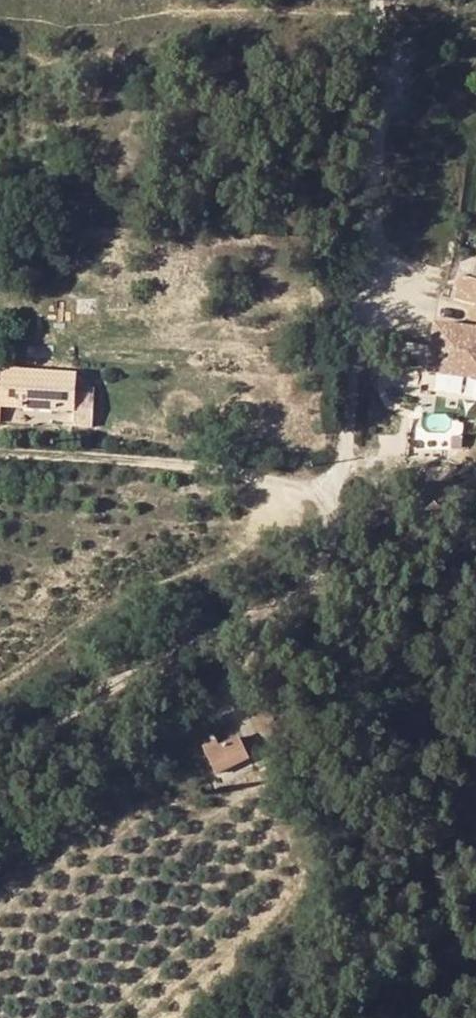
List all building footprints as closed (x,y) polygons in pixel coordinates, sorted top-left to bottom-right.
[(452,300),(475,307),(475,283),(459,277),(452,300)] [(423,385),(458,389),(459,376),(475,378),(475,325),(431,319),(423,385)] [(37,408),(73,411),(72,425),(91,426),(93,395),(74,394),(75,374),(39,372),(2,370),(0,390),(0,406),(37,408)] [(218,747),(215,741),(202,747),(214,773),(248,757),(238,737),(218,747)]
